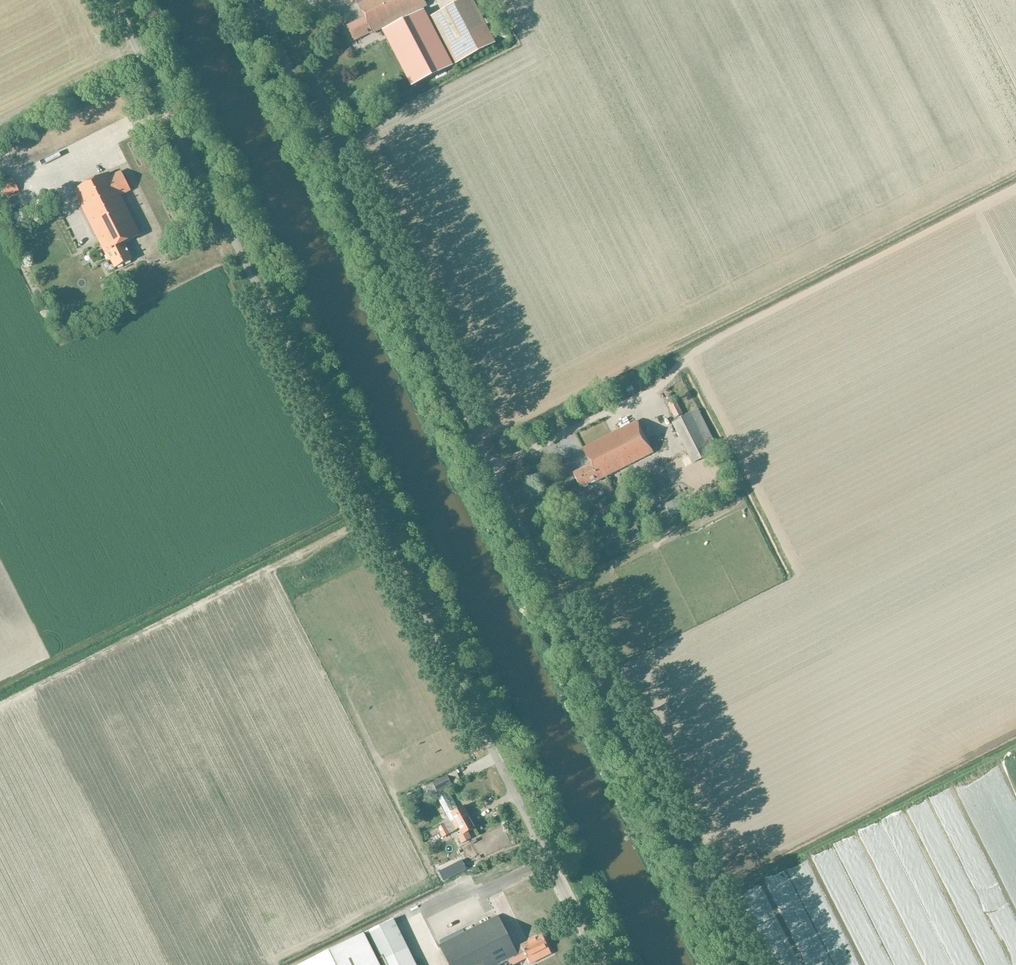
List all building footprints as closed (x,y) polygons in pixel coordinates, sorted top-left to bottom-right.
[(427,6),(424,0),(356,0),(365,18),(347,27),(354,40),(370,33),(370,34),(427,6)] [(443,48),(452,65),(452,66),(494,45),(472,0),(465,0),(428,18),(443,48)] [(424,10),(383,32),(412,86),(452,65),(443,48),(428,18),(424,10)] [(71,154),(56,162),(59,169),(75,161),(71,154)] [(121,195),(130,191),(121,172),(111,177),(109,173),(74,191),(109,261),(111,260),(115,269),(133,260),(124,243),(140,234),(121,195)] [(6,198),(20,191),(13,178),(0,184),(0,186),(6,198)] [(668,405),(675,418),(683,414),(676,401),(668,405)] [(671,423),(692,464),(719,450),(698,410),(684,417),(676,420),(671,423)] [(599,480),(653,453),(638,422),(584,449),(591,465),(574,474),(581,487),(599,478),(599,480)] [(555,452),(553,446),(566,442),(564,435),(544,441),(548,454),(555,452)] [(674,455),(679,463),(684,460),(680,452),(674,455)] [(581,496),(585,504),(593,499),(588,491),(581,496)] [(678,497),(665,504),(671,517),(685,511),(678,497)] [(430,796),(452,785),(452,786),(461,781),(456,771),(447,776),(433,783),(426,787),(430,796)] [(449,821),(430,832),(432,837),(440,833),(470,818),(463,806),(457,809),(449,793),(437,799),(449,821)] [(470,818),(440,833),(442,837),(456,831),(455,830),(458,828),(462,835),(457,838),(461,844),(472,838),(468,832),(475,829),(470,818)] [(449,877),(467,869),(464,861),(445,870),(444,868),(438,872),(440,875),(441,875),(444,882),(450,880),(449,877)] [(439,945),(448,964),(499,964),(524,953),(529,964),(551,953),(542,935),(514,950),(497,916),(439,945)] [(394,919),(365,933),(365,934),(300,964),(416,964),(394,919)]
